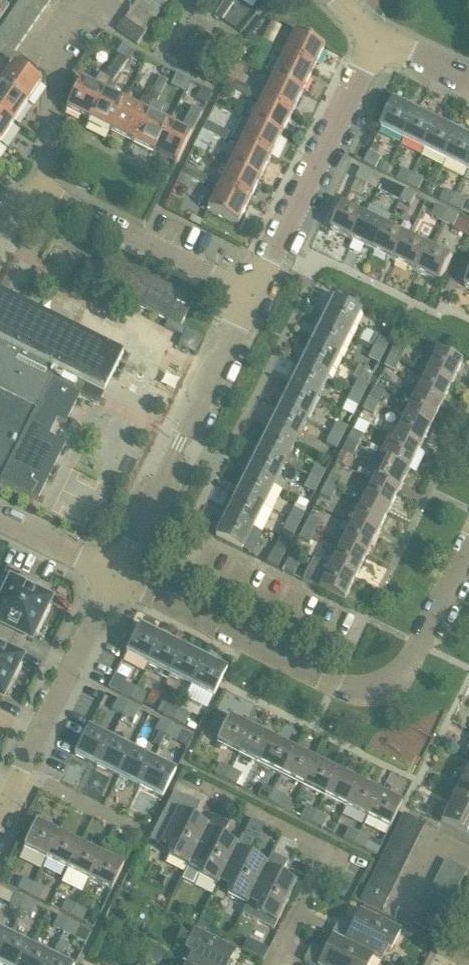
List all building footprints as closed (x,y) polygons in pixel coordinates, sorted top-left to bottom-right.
[(47,6),(38,0),(20,0),(19,2),(40,16),(47,6)] [(165,6),(157,0),(138,0),(137,1),(158,15),(165,6)] [(236,0),(225,0),(221,5),(229,11),(236,0)] [(151,25),(158,15),(137,1),(130,11),(151,25)] [(8,6),(2,2),(0,5),(0,18),(8,6)] [(33,26),(40,16),(19,2),(12,11),(33,26)] [(222,20),(229,11),(221,5),(214,15),(222,20)] [(27,35),(33,26),(12,11),(6,21),(27,35)] [(145,35),(151,25),(130,11),(124,20),(145,35)] [(138,45),(145,35),(124,20),(117,30),(138,45)] [(27,35),(6,21),(0,29),(0,31),(20,45),(27,35)] [(20,45),(0,31),(0,44),(14,54),(20,45)] [(313,71),(324,48),(294,34),(283,56),(313,71)] [(270,50),(272,46),(249,35),(247,39),(270,50)] [(268,54),(270,50),(247,39),(245,43),(268,54)] [(14,54),(0,44),(0,54),(8,60),(12,54),(13,55),(14,54)] [(302,93),(312,72),(313,71),(283,56),(272,78),(302,93)] [(120,72),(127,62),(120,57),(113,67),(120,72)] [(40,84),(12,65),(0,83),(0,87),(26,105),(40,84)] [(113,82),(120,72),(113,67),(106,77),(100,74),(94,86),(81,80),(66,110),(88,121),(103,91),(104,91),(109,80),(113,82)] [(162,93),(168,81),(160,77),(154,89),(162,93)] [(249,94),(251,90),(228,78),(226,83),(249,94)] [(291,115),(302,94),(302,93),(272,78),(261,100),(291,115)] [(247,98),(249,94),(226,83),(224,87),(247,98)] [(12,125),(26,105),(0,87),(0,116),(12,125)] [(154,153),(169,123),(158,118),(163,107),(157,104),(162,93),(154,89),(149,100),(152,102),(132,143),(154,153)] [(110,132),(125,102),(104,91),(103,91),(88,121),(110,132)] [(132,143),(152,102),(149,100),(143,97),(138,108),(125,102),(110,132),(132,143)] [(281,137),(291,116),(291,115),(261,100),(250,122),(281,137)] [(404,139),(417,113),(395,102),(382,128),(404,139)] [(191,134),(202,112),(192,108),(182,129),(169,123),(154,153),(177,164),(191,134)] [(426,149),(438,124),(417,113),(404,139),(426,149)] [(9,129),(12,125),(0,116),(0,142),(9,129)] [(227,138),(229,134),(206,122),(204,126),(227,138)] [(270,159),(280,137),(281,137),(250,122),(240,144),(270,159)] [(447,160),(460,134),(438,124),(426,149),(447,160)] [(227,138),(204,126),(202,131),(193,149),(205,155),(214,136),(225,142),(227,138)] [(468,170),(468,139),(460,134),(447,160),(468,170)] [(259,181),(269,160),(270,159),(240,144),(229,166),(259,181)] [(376,169),(381,159),(369,153),(365,163),(376,169)] [(205,181),(207,177),(184,166),(182,170),(205,181)] [(248,202),(259,182),(259,181),(229,166),(218,188),(248,202)] [(368,185),(373,175),(362,169),(356,180),(368,185)] [(408,185),(413,175),(403,169),(397,180),(408,185)] [(203,185),(205,181),(182,170),(180,174),(203,185)] [(419,190),(424,180),(413,175),(408,185),(419,190)] [(400,201),(405,191),(395,186),(390,196),(400,201)] [(237,225),(248,203),(248,202),(218,188),(207,210),(237,225)] [(411,206),(416,196),(405,191),(400,201),(411,206)] [(451,206),(456,196),(446,191),(441,201),(451,206)] [(461,211),(466,201),(456,196),(451,206),(461,211)] [(354,241),(366,215),(344,205),(332,230),(354,241)] [(443,222),(448,212),(438,207),(433,217),(443,222)] [(454,227),(459,217),(448,212),(443,222),(454,227)] [(375,251),(387,226),(366,215),(354,241),(375,251)] [(396,262),(409,237),(387,226),(375,251),(396,262)] [(66,241),(70,233),(61,228),(57,237),(66,241)] [(418,273),(430,247),(409,237),(396,262),(418,273)] [(440,284),(453,258),(430,247),(418,273),(440,284)] [(180,327),(194,300),(106,256),(93,284),(180,327)] [(0,296),(0,482),(38,501),(65,446),(48,437),(57,421),(65,425),(80,397),(98,406),(103,395),(104,395),(123,356),(0,296)] [(349,335),(360,312),(334,300),(323,322),(349,335)] [(338,356),(348,335),(349,335),(323,322),(313,344),(338,356)] [(194,354),(202,338),(186,330),(178,346),(194,354)] [(384,352),(389,342),(379,337),(374,347),(384,352)] [(327,378),(338,357),(338,356),(313,344),(302,365),(327,378)] [(399,360),(404,350),(395,345),(390,355),(399,360)] [(378,363),(384,352),(374,347),(368,358),(378,363)] [(451,385),(462,364),(437,351),(426,373),(451,385)] [(394,371),(399,360),(390,355),(385,366),(394,371)] [(317,399),(327,379),(327,378),(302,365),(291,387),(317,399)] [(441,407),(451,386),(451,385),(426,373),(415,395),(441,407)] [(363,395),(368,385),(358,380),(352,390),(363,395)] [(306,421),(316,400),(317,399),(291,387),(281,408),(306,421)] [(379,404),(384,393),(374,388),(368,399),(379,404)] [(357,406),(363,395),(352,390),(347,401),(357,406)] [(430,429),(441,407),(415,395),(404,416),(430,429)] [(374,414),(379,404),(368,399),(363,409),(374,414)] [(295,442),(306,421),(281,408),(270,430),(295,442)] [(419,450),(430,429),(404,416),(394,438),(419,450)] [(341,438),(346,427),(336,422),(331,433),(341,438)] [(331,434),(309,423),(305,431),(327,442),(326,444),(336,449),(341,438),(331,433),(331,434)] [(285,464),(295,444),(295,442),(270,430),(259,451),(285,464)] [(357,446),(363,436),(352,431),(347,441),(357,446)] [(409,472),(419,450),(394,438),(383,459),(409,472)] [(346,469),(352,457),(357,446),(347,441),(342,452),(336,464),(346,469)] [(274,486),(284,465),(285,464),(259,451),(249,473),(274,486)] [(409,472),(383,459),(380,465),(371,460),(363,478),(372,482),(372,481),(398,493),(409,472)] [(320,481),(325,471),(315,466),(310,476),(320,481)] [(264,507),(274,487),(274,486),(249,473),(238,495),(264,507)] [(336,490),(341,479),(331,474),(325,485),(336,490)] [(314,492),(320,481),(310,476),(304,487),(314,492)] [(387,515),(398,493),(372,481),(372,482),(361,503),(387,515)] [(331,501),(336,490),(325,485),(320,496),(331,501)] [(309,503),(312,496),(300,491),(297,497),(299,498),(309,503)] [(253,529),(263,508),(264,507),(238,495),(227,516),(253,529)] [(376,537),(387,515),(361,503),(351,524),(376,537)] [(293,509),(288,519),(298,524),(303,513),(293,509)] [(242,551),(252,530),(253,529),(227,516),(217,538),(242,551)] [(314,533),(319,522),(309,517),(304,528),(314,533)] [(292,536),(298,524),(288,519),(282,531),(292,536)] [(366,558),(376,537),(351,524),(340,546),(366,558)] [(309,543),(314,533),(304,528),(299,538),(309,543)] [(355,580),(365,559),(366,558),(340,546),(330,567),(355,580)] [(276,569),(282,557),(271,551),(265,563),(276,569)] [(344,602),(355,580),(330,567),(313,559),(302,581),(319,589),(344,602)] [(293,577),(298,566),(288,560),(282,571),(293,577)] [(50,610),(47,608),(50,602),(44,599),(49,589),(46,588),(8,569),(0,585),(7,588),(0,601),(0,602),(44,624),(50,610)] [(44,624),(0,602),(0,638),(20,648),(25,639),(30,642),(33,636),(37,638),(44,624)] [(148,664),(161,639),(139,628),(126,653),(148,664)] [(22,668),(18,666),(21,660),(16,657),(20,648),(0,638),(0,674),(15,682),(22,668)] [(169,675),(182,650),(161,639),(148,664),(169,675)] [(191,686),(204,660),(182,650),(169,675),(191,686)] [(213,697),(225,672),(225,671),(204,660),(191,686),(213,697)] [(0,674),(0,699),(1,700),(4,694),(8,696),(15,682),(0,674)] [(113,677),(107,688),(131,700),(136,689),(125,683),(113,677)] [(136,689),(131,700),(141,705),(142,704),(147,694),(136,689)] [(122,715),(127,705),(117,700),(112,710),(122,715)] [(162,716),(173,721),(179,710),(162,702),(157,712),(163,715),(162,716)] [(134,721),(139,710),(127,705),(122,715),(134,721)] [(179,710),(173,721),(184,727),(189,716),(179,710)] [(238,754),(251,729),(229,718),(216,743),(238,754)] [(165,737),(170,726),(160,721),(155,731),(165,737)] [(170,726),(165,737),(180,744),(184,734),(181,732),(182,731),(170,726)] [(260,765),(272,740),(251,729),(238,754),(260,765)] [(97,766),(110,740),(88,730),(75,755),(97,766)] [(119,776),(131,751),(110,740),(97,766),(119,776)] [(281,776),(294,750),(272,740),(260,765),(281,776)] [(303,787),(316,761),(294,750),(281,776),(303,787)] [(140,787),(153,762),(131,751),(119,776),(140,787)] [(324,797),(337,772),(316,761),(303,787),(324,797)] [(174,772),(153,762),(140,787),(162,798),(174,772)] [(225,780),(231,770),(220,764),(215,775),(225,780)] [(237,786),(242,775),(231,770),(225,780),(237,786)] [(346,808),(358,783),(337,772),(324,797),(346,808)] [(462,780),(451,801),(468,810),(468,783),(462,780)] [(367,819),(380,793),(358,783),(346,808),(367,819)] [(268,801),(274,791),(263,785),(258,796),(268,801)] [(290,812),(294,804),(284,799),(285,796),(274,791),(268,801),(290,812)] [(189,867),(191,863),(189,863),(207,827),(192,819),(199,806),(173,793),(150,839),(171,850),(168,856),(189,867)] [(389,830),(402,804),(380,793),(367,819),(389,830)] [(451,801),(440,823),(468,837),(468,810),(451,801)] [(312,823),(317,813),(306,807),(301,818),(312,823)] [(322,828),(327,818),(317,813),(312,823),(322,828)] [(419,836),(425,825),(403,815),(398,825),(419,836)] [(213,816),(207,827),(189,863),(191,863),(189,867),(182,880),(193,886),(198,876),(219,886),(220,883),(219,882),(237,846),(221,839),(228,824),(213,816)] [(46,860),(58,834),(36,823),(23,849),(46,860)] [(414,846),(419,836),(398,825),(393,836),(414,846)] [(354,844),(359,834),(349,829),(344,839),(354,844)] [(68,871),(80,845),(58,834),(46,860),(68,871)] [(375,855),(381,845),(359,834),(354,844),(375,855)] [(247,905),(249,902),(248,901),(266,865),(251,858),(258,843),(242,835),(237,846),(219,882),(220,883),(230,888),(227,895),(247,905)] [(409,857),(414,846),(393,836),(388,846),(409,857)] [(89,881),(101,855),(80,845),(68,871),(89,881)] [(404,867),(409,857),(388,846),(382,857),(404,867)] [(111,892),(123,866),(101,855),(89,881),(111,892)] [(276,924),(296,885),(280,877),(287,863),(271,855),(266,865),(248,901),(249,902),(259,907),(256,914),(276,924)] [(398,878),(404,867),(382,857),(377,867),(398,878)] [(461,883),(466,872),(444,861),(439,872),(461,883)] [(393,888),(398,878),(377,867),(372,878),(393,888)] [(455,894),(461,883),(439,872),(434,883),(455,894)] [(388,899),(393,888),(372,878),(367,888),(388,899)] [(28,895),(33,885),(22,879),(17,890),(28,895)] [(450,904),(455,894),(434,883),(428,893),(450,904)] [(39,900),(44,890),(33,885),(28,895),(39,900)] [(382,910),(388,899),(367,888),(361,900),(382,910)] [(445,915),(450,904),(428,893),(423,904),(445,915)] [(20,911),(25,901),(14,895),(9,906),(20,911)] [(71,917),(77,906),(65,900),(60,911),(71,917)] [(31,917),(36,906),(25,901),(20,911),(31,917)] [(440,925),(445,915),(423,904),(418,914),(440,925)] [(82,922),(87,911),(77,906),(71,917),(82,922)] [(400,932),(360,912),(352,928),(338,921),(330,937),(332,939),(333,937),(372,957),(372,958),(377,961),(383,949),(389,953),(400,932)] [(434,936),(440,925),(418,914),(413,925),(434,936)] [(63,932),(68,922),(58,917),(52,927),(63,932)] [(74,938),(79,928),(68,922),(63,932),(74,938)] [(235,952),(196,932),(185,954),(191,957),(187,964),(228,964),(235,952)] [(29,947),(7,937),(0,952),(0,964),(1,964),(20,964),(29,947)] [(333,937),(332,939),(325,953),(311,946),(303,962),(309,964),(368,964),(372,958),(372,957),(333,937)] [(268,950),(257,944),(252,955),(263,961),(268,950)] [(51,958),(29,947),(20,964),(47,964),(51,958)]
